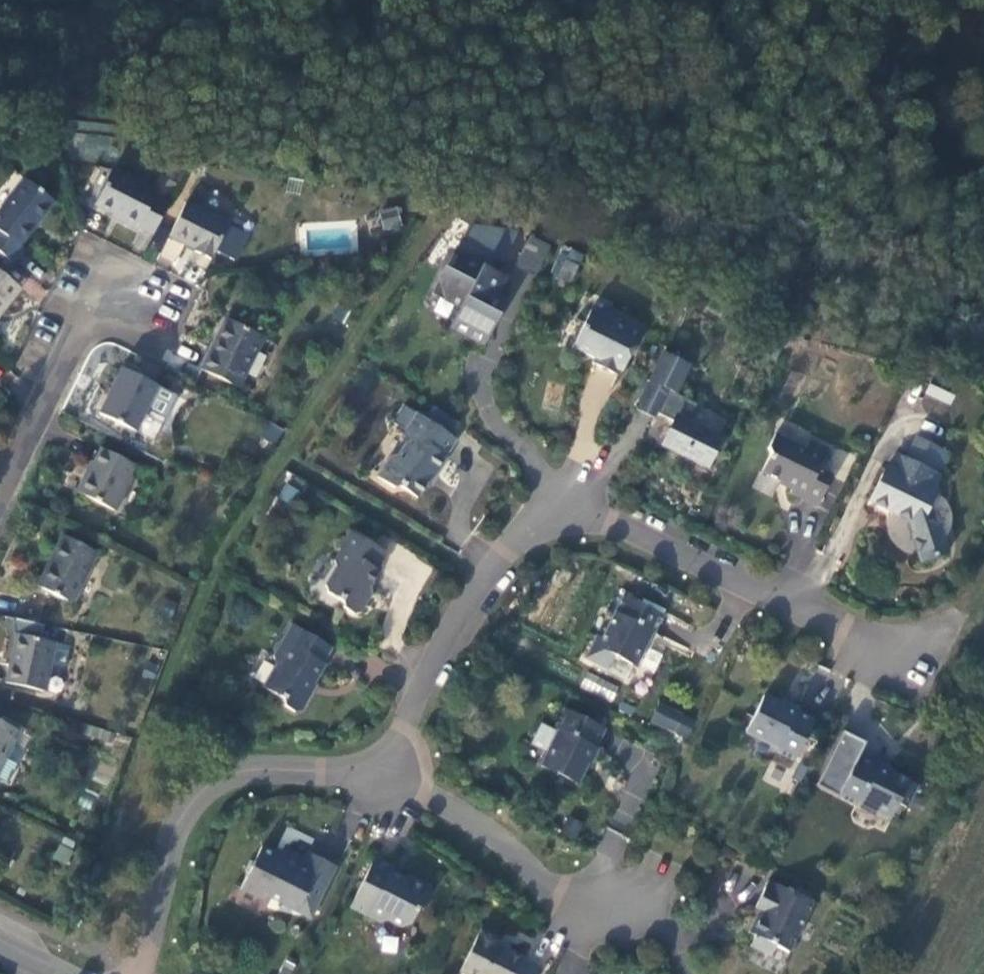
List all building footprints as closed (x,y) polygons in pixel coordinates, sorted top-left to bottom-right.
[(101,164),(108,139),(77,130),(70,155),(101,164)] [(138,226),(154,234),(168,205),(153,197),(155,192),(111,170),(94,204),(119,217),(117,220),(136,230),(138,226)] [(14,263),(22,252),(18,249),(53,203),(24,180),(0,210),(0,252),(14,263)] [(226,223),(186,204),(170,237),(210,256),(226,223)] [(397,206),(378,210),(383,231),(402,228),(397,206)] [(513,238),(473,232),(459,262),(464,265),(456,281),(445,276),(435,297),(465,312),(454,333),(486,348),(498,323),(491,318),(498,304),(493,301),(501,282),(487,274),(493,262),(500,265),(513,238)] [(537,275),(552,245),(530,234),(515,265),(537,275)] [(550,275),(570,284),(584,254),(563,245),(550,275)] [(0,274),(0,316),(20,291),(0,274)] [(603,318),(591,311),(573,349),(596,361),(593,367),(620,379),(622,372),(625,374),(644,338),(641,337),(646,327),(619,313),(603,318)] [(264,339),(227,320),(201,368),(239,388),(264,339)] [(642,404),(660,413),(677,422),(665,446),(710,469),(725,440),(692,422),(699,405),(679,395),(692,368),(667,355),(654,382),(642,404)] [(161,389),(122,370),(100,415),(139,434),(148,415),(161,389)] [(929,384),(925,395),(951,405),(955,393),(929,384)] [(173,394),(161,389),(148,415),(159,421),(167,418),(175,402),(173,394)] [(660,413),(642,404),(640,409),(658,419),(660,413)] [(459,442),(417,414),(406,432),(413,438),(396,463),(389,459),(378,476),(392,487),(403,487),(420,500),(438,473),(440,474),(449,461),(447,459),(459,442)] [(807,448),(775,434),(769,448),(771,457),(762,474),(795,491),(793,494),(819,507),(833,477),(820,469),(829,451),(810,442),(807,448)] [(942,452),(916,440),(904,461),(895,457),(888,473),(885,472),(870,504),(911,525),(912,539),(921,564),(947,556),(938,530),(934,530),(927,507),(935,494),(932,493),(939,479),(931,474),(942,452)] [(139,469),(102,450),(89,474),(86,472),(76,490),(117,511),(139,469)] [(388,551),(351,530),(340,548),(343,551),(334,565),(338,567),(326,584),(325,590),(328,595),(341,601),(346,611),(354,615),(361,614),(368,604),(366,597),(380,572),(377,570),(388,551)] [(98,552),(63,536),(39,586),(74,603),(98,552)] [(661,618),(621,597),(598,640),(595,638),(585,657),(608,669),(614,658),(634,668),(650,636),(653,637),(661,618)] [(334,649),(293,625),(275,655),(277,668),(264,689),(284,701),(282,706),(296,713),(305,710),(312,698),(307,693),(315,682),(319,681),(328,665),(325,663),(334,649)] [(57,643),(17,634),(6,681),(45,691),(57,643)] [(579,687),(612,701),(618,686),(586,672),(579,687)] [(815,723),(765,696),(748,730),(782,748),(779,753),(796,761),(815,723)] [(659,701),(649,721),(687,739),(697,719),(659,701)] [(581,781),(605,731),(564,710),(555,729),(560,732),(542,769),(558,777),(560,771),(581,781)] [(0,720),(0,766),(17,728),(0,720)] [(846,733),(833,759),(856,769),(861,759),(868,744),(846,733)] [(856,769),(833,759),(820,787),(842,798),(859,807),(860,804),(893,820),(899,806),(909,811),(920,787),(861,759),(856,769)] [(282,893),(298,901),(319,859),(289,845),(287,850),(268,841),(264,848),(242,837),(234,853),(229,851),(225,861),(230,864),(221,881),(242,891),(244,888),(262,896),(265,891),(279,898),(282,893)] [(83,852),(73,849),(66,868),(76,871),(83,852)] [(356,850),(332,897),(362,912),(371,910),(379,915),(389,914),(399,897),(405,896),(412,883),(408,875),(390,866),(382,868),(373,864),(375,859),(356,850)] [(747,917),(742,927),(737,937),(757,948),(762,937),(776,945),(800,896),(755,874),(742,900),(746,902),(740,913),(747,917)] [(265,891),(262,896),(293,911),(298,901),(282,893),(279,898),(265,891)] [(666,920),(663,912),(656,915),(658,922),(666,920)] [(747,917),(740,913),(734,923),(742,927),(747,917)] [(438,962),(461,973),(513,973),(520,959),(505,951),(506,948),(478,933),(480,929),(460,919),(438,962)] [(382,934),(378,950),(395,954),(399,938),(382,934)]
